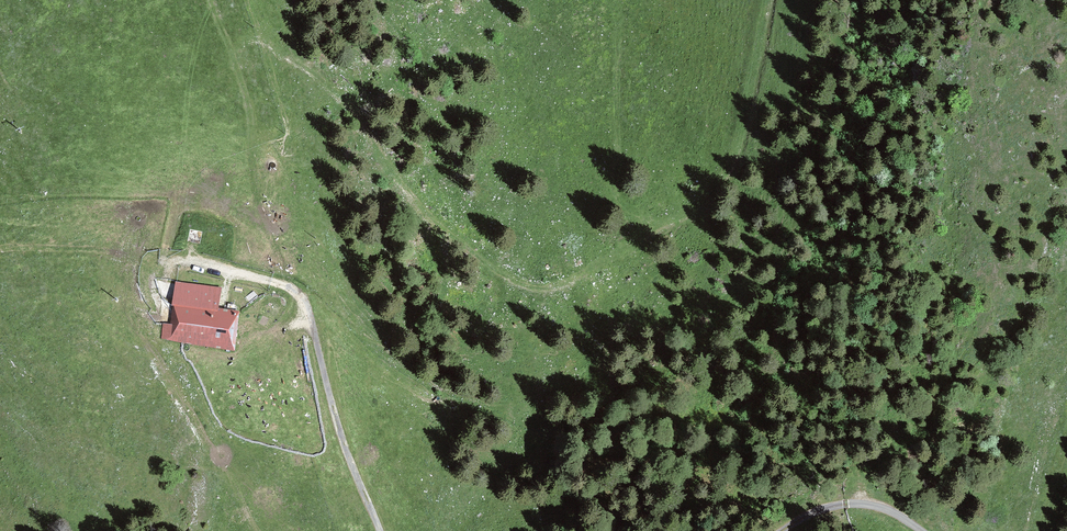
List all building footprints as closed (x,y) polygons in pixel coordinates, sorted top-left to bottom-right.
[(222,288),(176,282),(171,324),(163,322),(161,340),(235,350),(240,313),(219,310),(222,288)]
